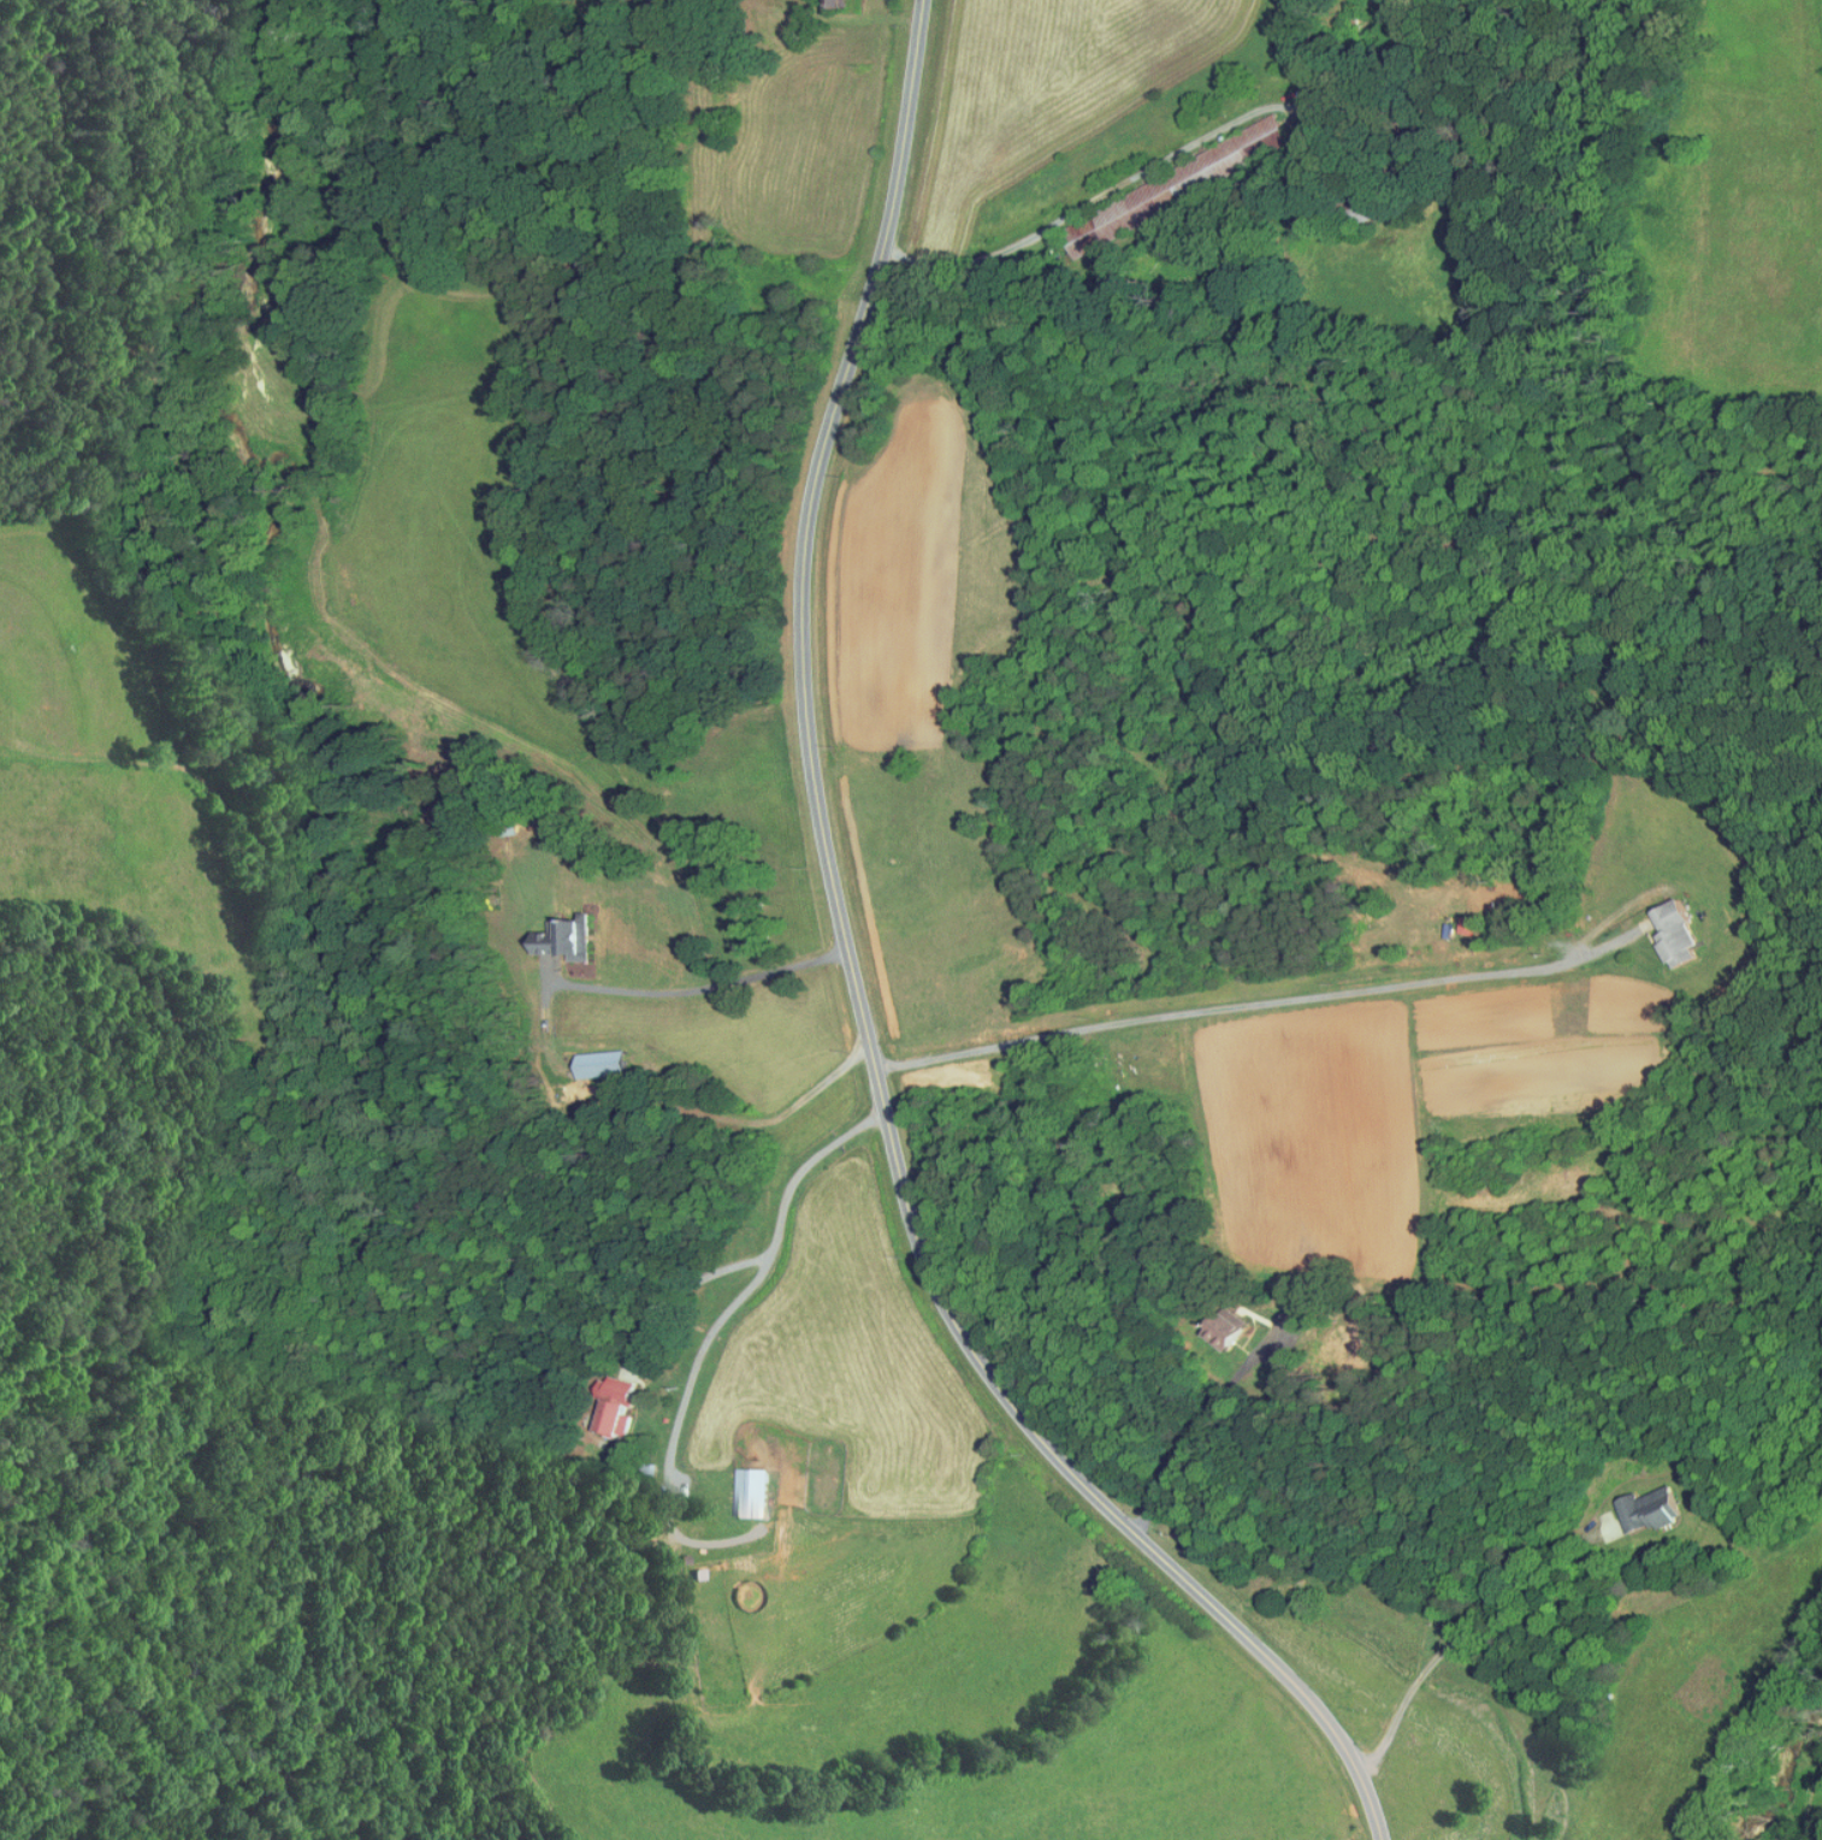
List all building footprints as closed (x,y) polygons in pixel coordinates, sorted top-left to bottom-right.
[(1058,224),(1072,254),(1254,169),(1248,156),(1287,137),(1279,121),(1058,224)] [(1699,944),(1680,899),(1652,911),(1662,934),(1656,936),(1670,970),(1697,958),(1692,947),(1699,944)] [(1475,919),(1461,917),(1459,932),(1473,935),(1475,919)] [(588,961),(587,920),(555,921),(555,934),(534,934),(534,955),(568,954),(568,962),(588,961)] [(579,1080),(626,1074),(623,1049),(576,1055),(579,1080)] [(1243,1323),(1221,1311),(1217,1318),(1214,1316),(1204,1335),(1229,1349),(1243,1323)] [(635,1382),(609,1374),(592,1429),(616,1436),(618,1429),(625,1431),(630,1415),(626,1413),(635,1382)] [(735,1516),(765,1516),(766,1468),(736,1467),(735,1516)] [(1637,1496),(1635,1491),(1614,1499),(1629,1537),(1682,1515),(1669,1483),(1637,1496)]
